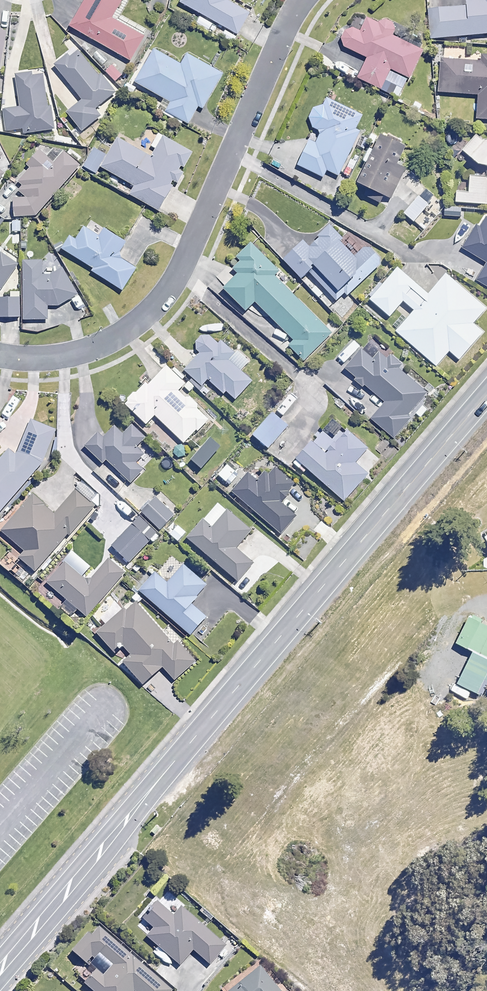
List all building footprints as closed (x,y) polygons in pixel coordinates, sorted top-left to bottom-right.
[(69,25),(125,59),(142,33),(111,14),(120,0),(84,0),(69,25)] [(184,2),(238,34),(252,11),(233,0),(185,0),(184,2)] [(432,34),(486,34),(486,0),(464,0),(464,6),(432,6),(432,34)] [(211,23),(199,16),(195,23),(208,30),(211,23)] [(378,88),(388,69),(405,78),(420,49),(392,34),(397,26),(380,17),(376,23),(365,17),(358,31),(348,26),(339,43),(365,57),(354,76),(378,88)] [(237,35),(225,28),(220,35),(233,43),(237,35)] [(439,46),(433,91),(474,95),(471,119),(486,121),(486,51),(439,46)] [(74,47),(54,63),(82,99),(90,109),(110,93),(74,47)] [(153,47),(133,81),(168,100),(163,109),(185,122),(193,109),(197,111),(219,72),(183,51),(177,61),(153,47)] [(42,72),(15,72),(15,107),(5,107),(6,128),(22,128),(22,132),(40,131),(40,127),(50,127),(49,104),(43,104),(42,72)] [(359,114),(327,97),(310,127),(319,132),(313,143),(306,139),(294,162),(322,177),(325,171),(332,174),(356,131),(351,128),(359,114)] [(97,118),(90,109),(82,99),(65,112),(79,131),(97,118)] [(409,146),(383,133),(358,180),(384,194),(409,146)] [(455,200),(486,203),(486,138),(462,135),(455,200)] [(108,153),(102,163),(136,184),(129,194),(159,212),(172,190),(165,186),(187,151),(165,138),(152,159),(118,138),(108,153)] [(108,153),(95,146),(84,164),(97,171),(102,163),(108,153)] [(29,219),(75,162),(62,151),(56,160),(42,149),(33,160),(37,162),(21,181),(25,184),(20,190),(23,193),(12,206),(29,219)] [(416,194),(401,210),(412,221),(428,204),(416,194)] [(446,206),(438,198),(430,206),(438,214),(446,206)] [(486,217),(480,227),(476,225),(462,248),(486,263),(477,278),(486,285),(486,217)] [(302,278),(317,263),(344,293),(380,260),(366,245),(356,254),(329,224),(306,244),(301,239),(282,256),(302,278)] [(90,269),(118,288),(133,267),(114,254),(125,239),(105,225),(99,234),(86,225),(76,239),(72,236),(64,246),(92,267),(90,269)] [(253,302),(289,337),(284,342),(301,358),(330,329),(274,273),(278,269),(249,241),(235,255),(239,259),(231,268),(234,271),(220,286),(244,310),(253,302)] [(17,264),(1,252),(0,253),(0,287),(17,264)] [(22,316),(22,318),(48,320),(49,307),(49,300),(41,300),(42,277),(42,274),(43,257),(26,256),(23,295),(22,316)] [(42,277),(41,300),(49,300),(49,307),(75,292),(61,266),(42,277)] [(447,270),(427,293),(398,266),(369,298),(398,324),(393,330),(432,365),(447,348),(460,359),(485,331),(474,321),(486,307),(486,306),(447,270)] [(23,295),(1,293),(0,304),(0,315),(22,316),(23,295)] [(358,306),(347,297),(335,311),(346,320),(358,306)] [(196,350),(180,366),(198,385),(204,379),(219,395),(223,391),(228,397),(246,379),(224,357),(232,350),(220,338),(213,345),(203,334),(191,345),(196,350)] [(420,391),(365,342),(343,367),(378,398),(363,416),(383,433),(420,391)] [(164,364),(124,402),(144,423),(153,414),(179,442),(204,419),(176,389),(182,383),(164,364)] [(266,408),(245,433),(262,447),(283,422),(266,408)] [(52,429),(30,419),(16,452),(35,471),(52,429)] [(98,431),(79,449),(95,466),(102,459),(124,481),(139,467),(130,458),(138,451),(130,444),(139,435),(129,424),(120,432),(112,424),(101,434),(98,431)] [(308,440),(291,459),(334,500),(358,475),(345,462),(360,447),(342,430),(321,452),(308,440)] [(35,471),(16,452),(10,447),(0,457),(0,508),(35,471)] [(241,470),(222,488),(267,533),(286,514),(268,496),(281,483),(263,465),(249,478),(241,470)] [(1,530),(23,549),(17,557),(33,571),(48,554),(46,552),(88,503),(73,491),(54,512),(33,494),(1,530)] [(169,513),(153,497),(139,511),(155,527),(169,513)] [(336,513),(327,501),(320,506),(329,518),(336,513)] [(252,532),(228,510),(212,529),(202,520),(187,537),(238,581),(253,564),(237,550),(252,532)] [(107,547),(122,561),(144,538),(129,524),(107,547)] [(186,533),(177,524),(169,533),(178,541),(186,533)] [(63,562),(45,583),(81,614),(118,571),(105,560),(86,582),(63,562)] [(149,572),(134,589),(183,634),(200,616),(187,604),(193,598),(189,595),(199,584),(178,565),(161,583),(149,572)] [(166,645),(134,600),(94,629),(109,650),(124,639),(133,651),(120,660),(135,681),(156,666),(163,676),(185,660),(172,641),(166,645)] [(444,641),(484,662),(486,657),(486,628),(459,613),(444,641)] [(137,926),(147,936),(179,965),(193,949),(209,964),(225,946),(182,906),(183,905),(169,891),(159,903),(156,900),(142,916),(144,919),(137,926)] [(172,989),(125,949),(97,925),(92,931),(89,929),(71,950),(86,962),(96,950),(113,964),(104,975),(96,969),(85,983),(94,990),(93,990),(170,990),(172,989)] [(259,966),(229,990),(279,990),(259,966)]
